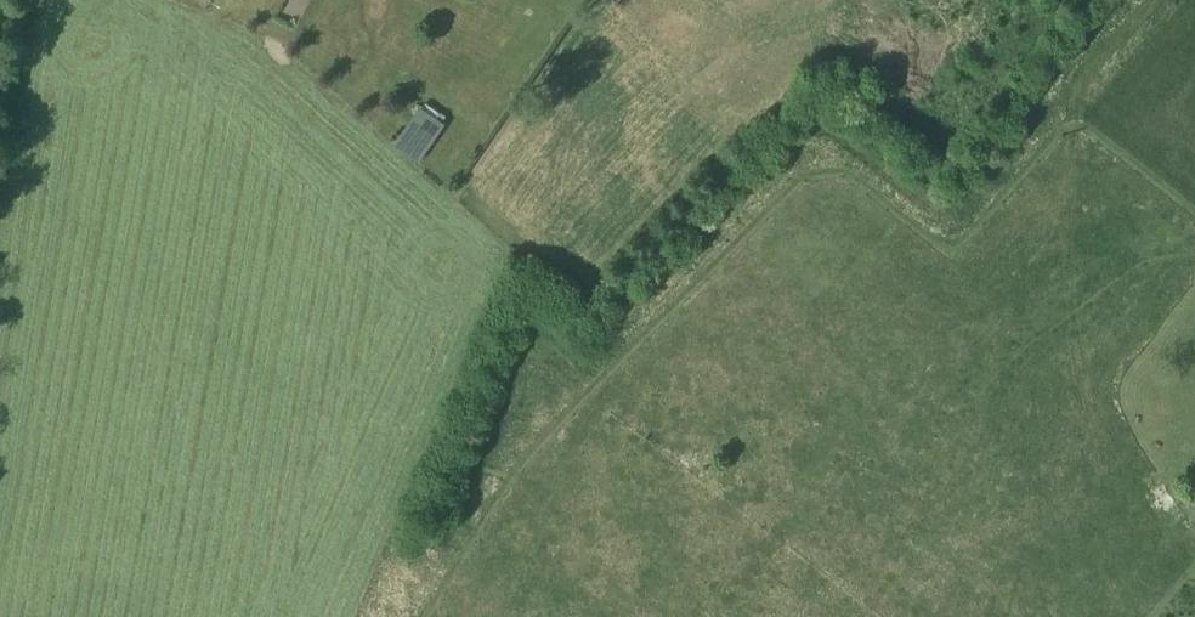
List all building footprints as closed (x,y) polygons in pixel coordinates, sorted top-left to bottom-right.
[(248,19),(278,33),(294,0),(257,0),(248,19)] [(635,64),(629,74),(647,85),(653,74),(635,64)] [(435,160),(453,133),(434,120),(416,147),(435,160)]
